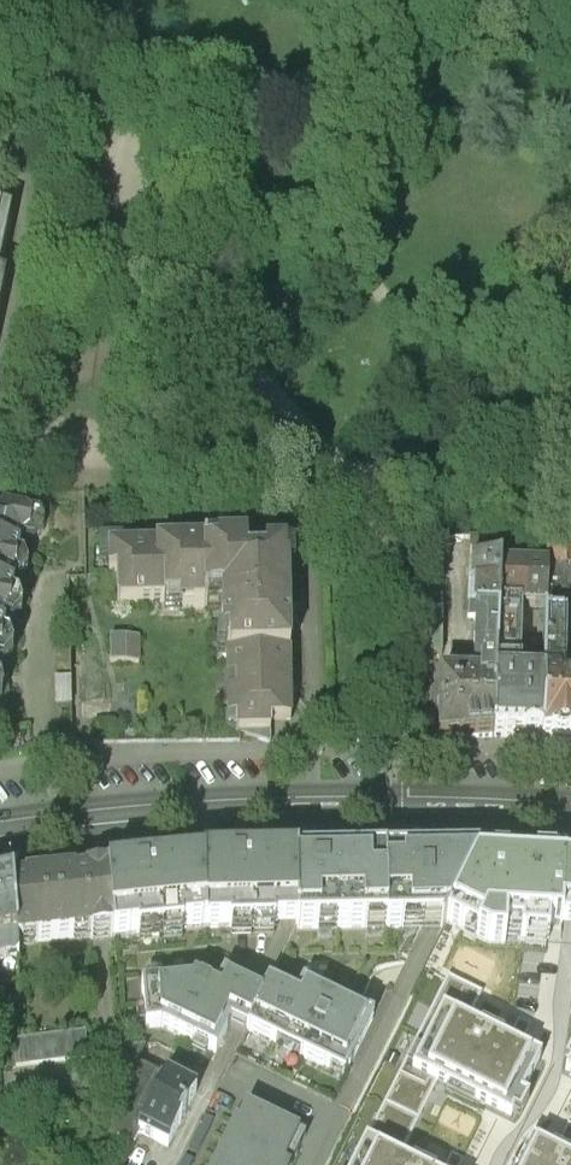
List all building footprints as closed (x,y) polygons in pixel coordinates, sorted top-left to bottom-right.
[(10,216),(0,214),(0,264),(10,216)] [(8,639),(16,600),(33,511),(0,505),(0,637),(8,639)] [(541,742),(541,743),(548,743),(570,744),(570,692),(566,691),(563,683),(565,626),(567,626),(569,572),(570,572),(570,537),(547,537),(547,568),(545,612),(543,685),(541,742)] [(216,658),(224,658),(290,657),(289,616),(288,570),(285,570),(284,555),(263,556),(264,565),(247,565),(246,545),(202,546),(204,600),(221,600),(220,639),(215,640),(216,658)] [(204,611),(204,600),(202,546),(164,547),(107,549),(108,573),(115,573),(116,606),(162,605),(180,604),(180,612),(204,611)] [(479,681),(439,679),(439,741),(493,737),(497,611),(498,567),(469,566),(467,619),(474,619),(473,666),(477,669),(480,669),(479,681)] [(498,567),(497,611),(519,611),(545,612),(547,568),(498,567)] [(441,610),(423,610),(422,653),(424,653),(441,653),(441,610)] [(519,611),(497,611),(493,737),(508,738),(523,738),(523,741),(541,742),(543,685),(517,684),(519,611)] [(8,639),(0,637),(0,676),(8,639)] [(141,640),(109,640),(110,665),(141,664),(141,640)] [(290,696),(290,657),(224,658),(225,735),(254,734),(270,734),(270,725),(292,725),(290,696)] [(386,929),(385,859),(296,862),(298,929),(386,929)] [(385,859),(386,929),(431,928),(444,928),(446,922),(474,864),(477,859),(459,860),(385,859)] [(477,859),(474,864),(446,922),(486,942),(505,944),(505,931),(520,932),(520,939),(548,941),(548,926),(561,927),(570,928),(570,863),(565,863),(547,862),(502,860),(477,859)] [(203,863),(203,867),(205,930),(229,929),(229,933),(274,932),(275,929),(286,929),(298,929),(296,862),(286,863),(203,863)] [(205,930),(203,867),(108,875),(112,938),(205,930)] [(39,882),(12,884),(18,946),(100,940),(112,938),(108,875),(95,875),(85,876),(85,879),(74,879),(39,882)] [(19,960),(18,946),(12,884),(0,887),(0,963),(19,960)] [(446,973),(365,1141),(353,1164),(413,1164),(399,1159),(436,1082),(512,1118),(542,1055),(509,1039),(495,1032),(483,1026),(470,1020),(477,1007),(484,992),(446,973)] [(217,1059),(233,1026),(240,1030),(250,1034),(267,999),(258,994),(224,977),(215,991),(195,983),(142,988),(147,1034),(164,1033),(217,1059)] [(267,999),(250,1034),(344,1080),(373,1020),(305,988),(300,999),(273,986),(267,999)] [(87,1033),(14,1039),(17,1065),(90,1059),(87,1033)] [(147,1052),(127,1054),(108,1135),(135,1147),(140,1135),(168,1082),(140,1067),(147,1052)] [(168,1082),(140,1135),(170,1150),(198,1097),(168,1082)] [(220,1164),(296,1164),(309,1139),(249,1108),(220,1164)] [(567,1146),(556,1141),(555,1144),(553,1148),(532,1138),(519,1164),(570,1164),(570,1148),(567,1146)]
